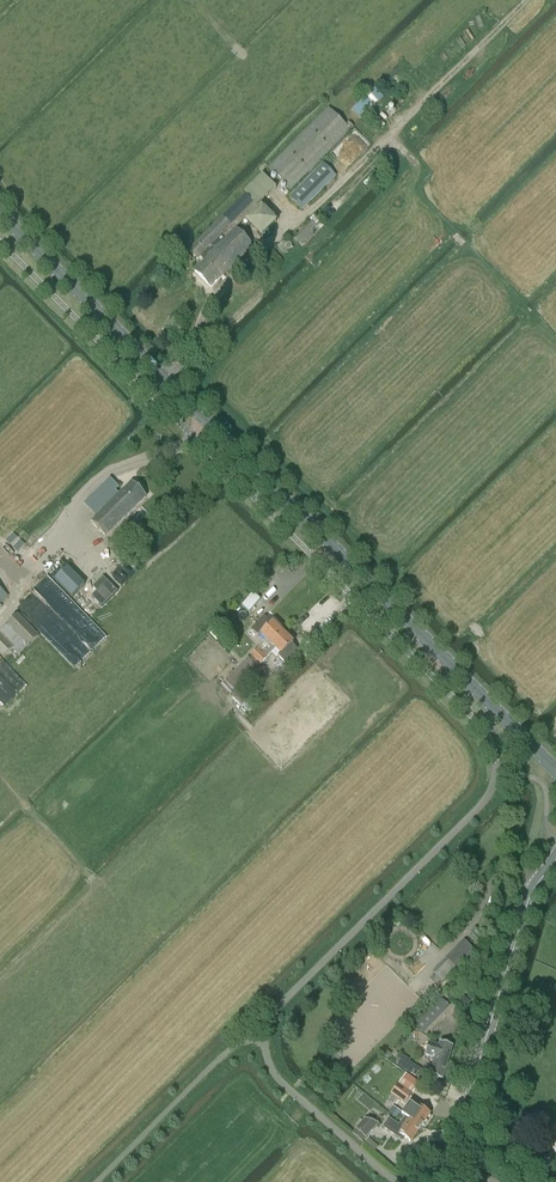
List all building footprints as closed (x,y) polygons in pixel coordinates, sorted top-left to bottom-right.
[(383,97),(374,88),(352,110),(361,119),(383,97)] [(328,108),(268,169),(291,191),(354,128),(348,122),(345,125),(328,108)] [(290,198),(302,211),(336,176),(324,163),(290,198)] [(259,209),(257,207),(276,188),(262,174),(243,194),(245,196),(189,252),(198,261),(199,260),(203,264),(194,272),(210,288),(253,246),(237,230),(258,209),(258,210),(259,209)] [(310,221),(293,238),(303,248),(324,227),(314,216),(309,220),(310,221)] [(294,249),(286,239),(277,247),(285,256),(294,249)] [(283,261),(273,251),(266,257),(276,267),(283,261)] [(131,483),(119,495),(115,491),(119,488),(110,479),(84,504),(93,513),(107,500),(110,503),(91,522),(106,537),(146,498),(131,483)] [(72,598),(85,586),(68,569),(55,581),(72,598)] [(0,633),(0,654),(4,657),(13,649),(20,656),(39,637),(18,615),(0,633)] [(255,660),(283,633),(273,622),(271,623),(264,617),(251,629),(258,637),(260,635),(266,641),(250,655),(255,660)] [(268,658),(275,650),(281,656),(279,658),(285,664),(299,651),(292,645),(294,643),(283,633),(255,660),(261,666),(268,659),(268,658)] [(243,663),(247,668),(253,662),(249,658),(243,663)] [(247,668),(253,674),(259,668),(253,662),(247,668)] [(253,674),(247,668),(243,663),(221,685),(231,695),(253,674)] [(232,698),(242,709),(253,697),(244,687),(232,698)] [(455,954),(463,962),(473,951),(465,943),(455,954)] [(434,974),(442,982),(453,972),(445,964),(434,974)] [(415,1027),(421,1032),(447,1005),(442,999),(415,1027)] [(453,1047),(439,1043),(438,1046),(429,1044),(426,1056),(435,1059),(430,1076),(443,1080),(453,1047)] [(396,1063),(416,1076),(420,1069),(400,1056),(396,1063)] [(422,1085),(406,1074),(404,1077),(409,1081),(408,1082),(418,1090),(422,1085)] [(399,1085),(392,1094),(406,1104),(412,1095),(399,1085)] [(421,1128),(431,1114),(411,1100),(401,1114),(405,1117),(421,1128)] [(411,1143),(421,1128),(405,1117),(399,1126),(389,1119),(383,1128),(402,1141),(404,1138),(411,1143)] [(365,1119),(356,1130),(352,1133),(363,1143),(366,1139),(379,1124),(365,1119)]
